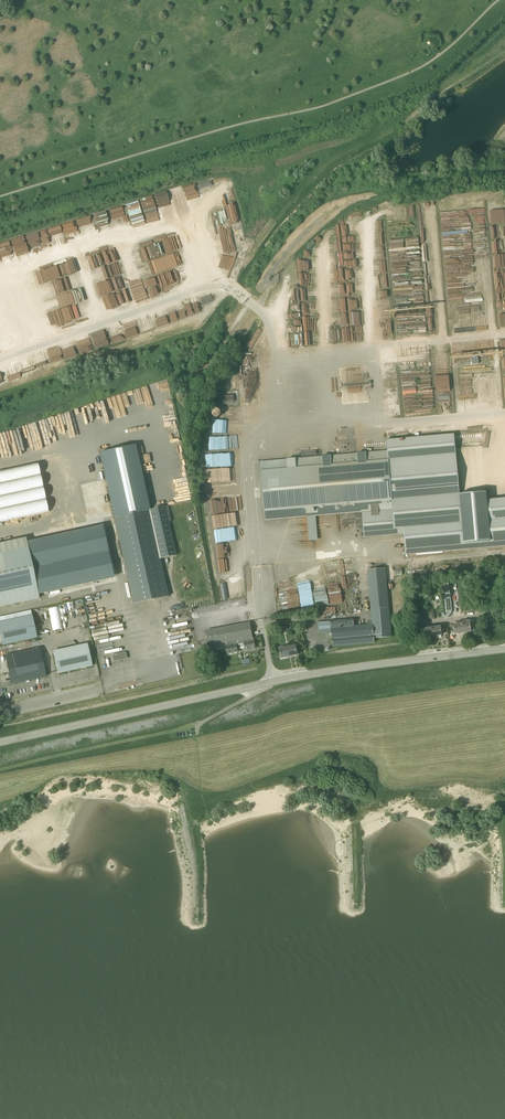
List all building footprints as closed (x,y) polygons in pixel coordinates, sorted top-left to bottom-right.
[(217,408),(211,409),(213,417),(219,415),(217,408)] [(454,434),(387,440),(388,450),(260,461),(261,471),(264,511),(265,511),(265,521),(362,512),(364,538),(404,534),(406,555),(456,551),(464,550),(504,546),(504,498),(487,500),(486,492),(459,494),(454,434)] [(150,510),(147,497),(142,475),(135,445),(100,452),(114,517),(133,604),(168,596),(160,559),(176,554),(169,522),(171,521),(168,505),(164,506),(162,499),(150,502),(152,509),(150,510)] [(0,473),(0,522),(49,512),(39,464),(0,473)] [(106,547),(103,532),(101,523),(18,541),(19,550),(11,552),(9,543),(0,545),(0,605),(114,581),(112,571),(106,547)] [(391,636),(389,604),(386,568),(367,570),(372,621),(370,621),(370,624),(354,626),(353,619),(331,621),(318,622),(319,634),(332,633),(333,647),(374,643),(374,638),(391,636)] [(49,608),(53,630),(64,628),(60,606),(49,608)] [(18,630),(35,626),(32,615),(15,619),(18,630)] [(18,630),(15,619),(0,622),(0,629),(3,644),(20,640),(18,630)] [(462,623),(463,632),(471,631),(470,621),(462,622),(462,623)] [(242,639),(252,637),(250,622),(207,630),(210,645),(225,642),(238,640),(239,644),(242,643),(242,639)] [(455,633),(463,632),(462,623),(454,624),(455,633)] [(18,630),(20,640),(37,637),(35,626),(18,630)] [(432,636),(431,628),(421,629),(421,627),(415,628),(415,633),(422,632),(422,637),(432,636)] [(431,628),(432,636),(442,635),(441,627),(431,628)] [(242,639),(242,643),(244,643),(245,650),(255,648),(254,641),(253,637),(252,637),(242,639)] [(236,644),(239,644),(238,640),(225,642),(227,654),(238,652),(236,644)] [(72,658),(75,669),(80,668),(82,668),(83,668),(92,666),(89,653),(88,650),(88,647),(87,644),(78,646),(81,657),(72,658)] [(287,647),(290,657),(298,655),(296,645),(287,647)] [(69,671),(75,669),(72,658),(81,657),(78,646),(53,651),(58,671),(58,673),(67,671),(68,671),(69,671)] [(281,659),(290,657),(287,647),(279,649),(281,659)] [(26,669),(29,680),(35,678),(37,678),(46,676),(45,674),(45,671),(40,648),(23,652),(26,669)] [(9,673),(26,669),(23,652),(6,656),(9,673)] [(125,652),(112,655),(113,662),(127,659),(125,652)] [(27,680),(29,680),(26,669),(9,673),(12,683),(27,680)]
